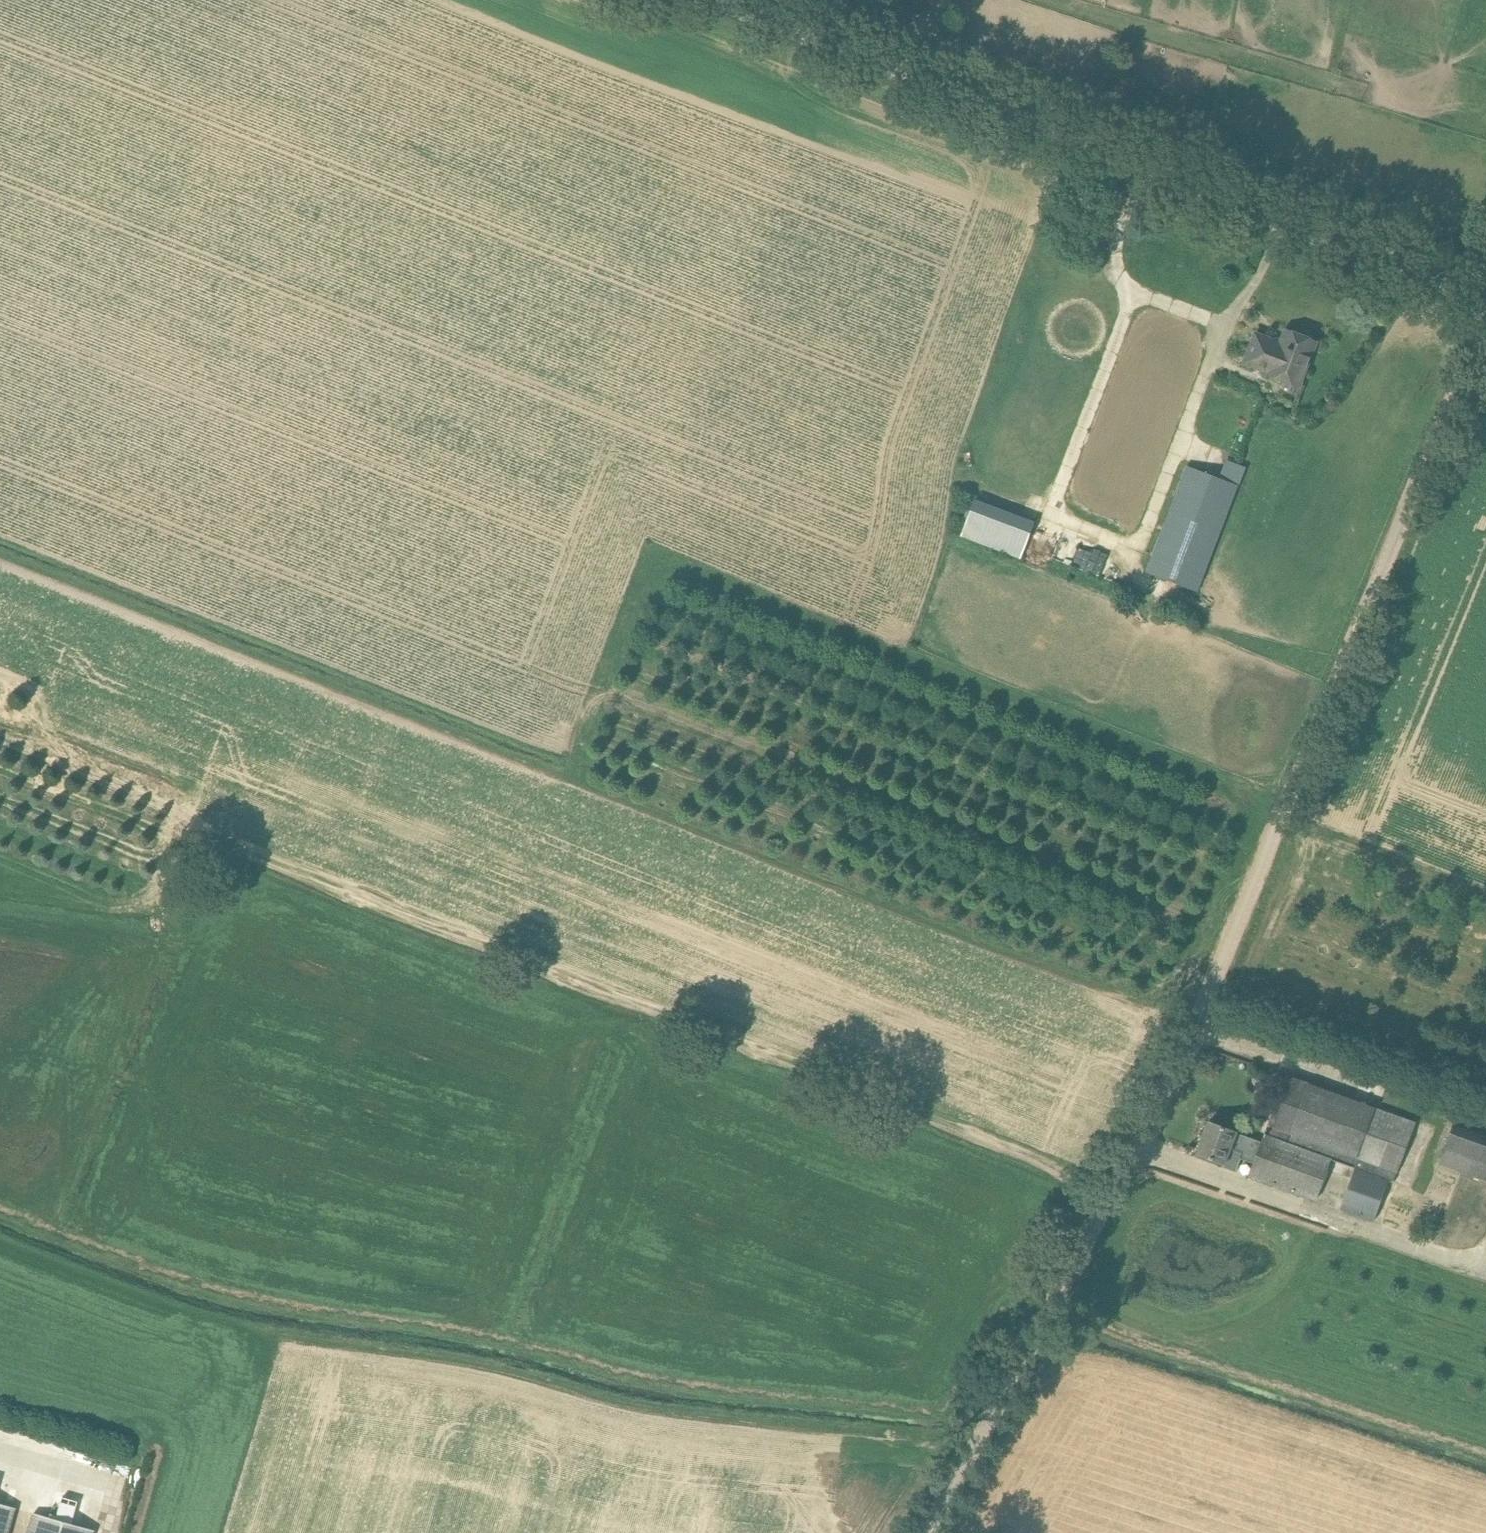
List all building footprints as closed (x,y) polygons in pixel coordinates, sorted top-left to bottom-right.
[(894,2),(921,11),(925,0),(894,0),(894,2)] [(1269,374),(1300,387),(1317,342),(1286,330),(1281,343),(1256,333),(1244,363),(1269,372),(1269,374)] [(1237,486),(1218,479),(1188,467),(1151,574),(1178,584),(1197,591),(1237,486)] [(1023,556),(1037,518),(977,496),(963,535),(1023,556)] [(1416,1123),(1278,1072),(1271,1090),(1280,1093),(1262,1141),(1209,1122),(1197,1153),(1225,1164),(1223,1167),(1235,1171),(1240,1158),(1254,1163),(1249,1176),(1316,1201),(1331,1159),(1356,1168),(1341,1209),(1374,1221),(1389,1180),(1394,1182),(1416,1123)] [(1453,1125),(1439,1163),(1485,1181),(1485,1137),(1453,1125)] [(17,1510),(1,1505),(8,1478),(0,1476),(0,1532),(10,1532),(17,1510)] [(96,1532),(80,1528),(78,1528),(86,1501),(58,1492),(51,1520),(35,1515),(30,1532),(96,1532)]
